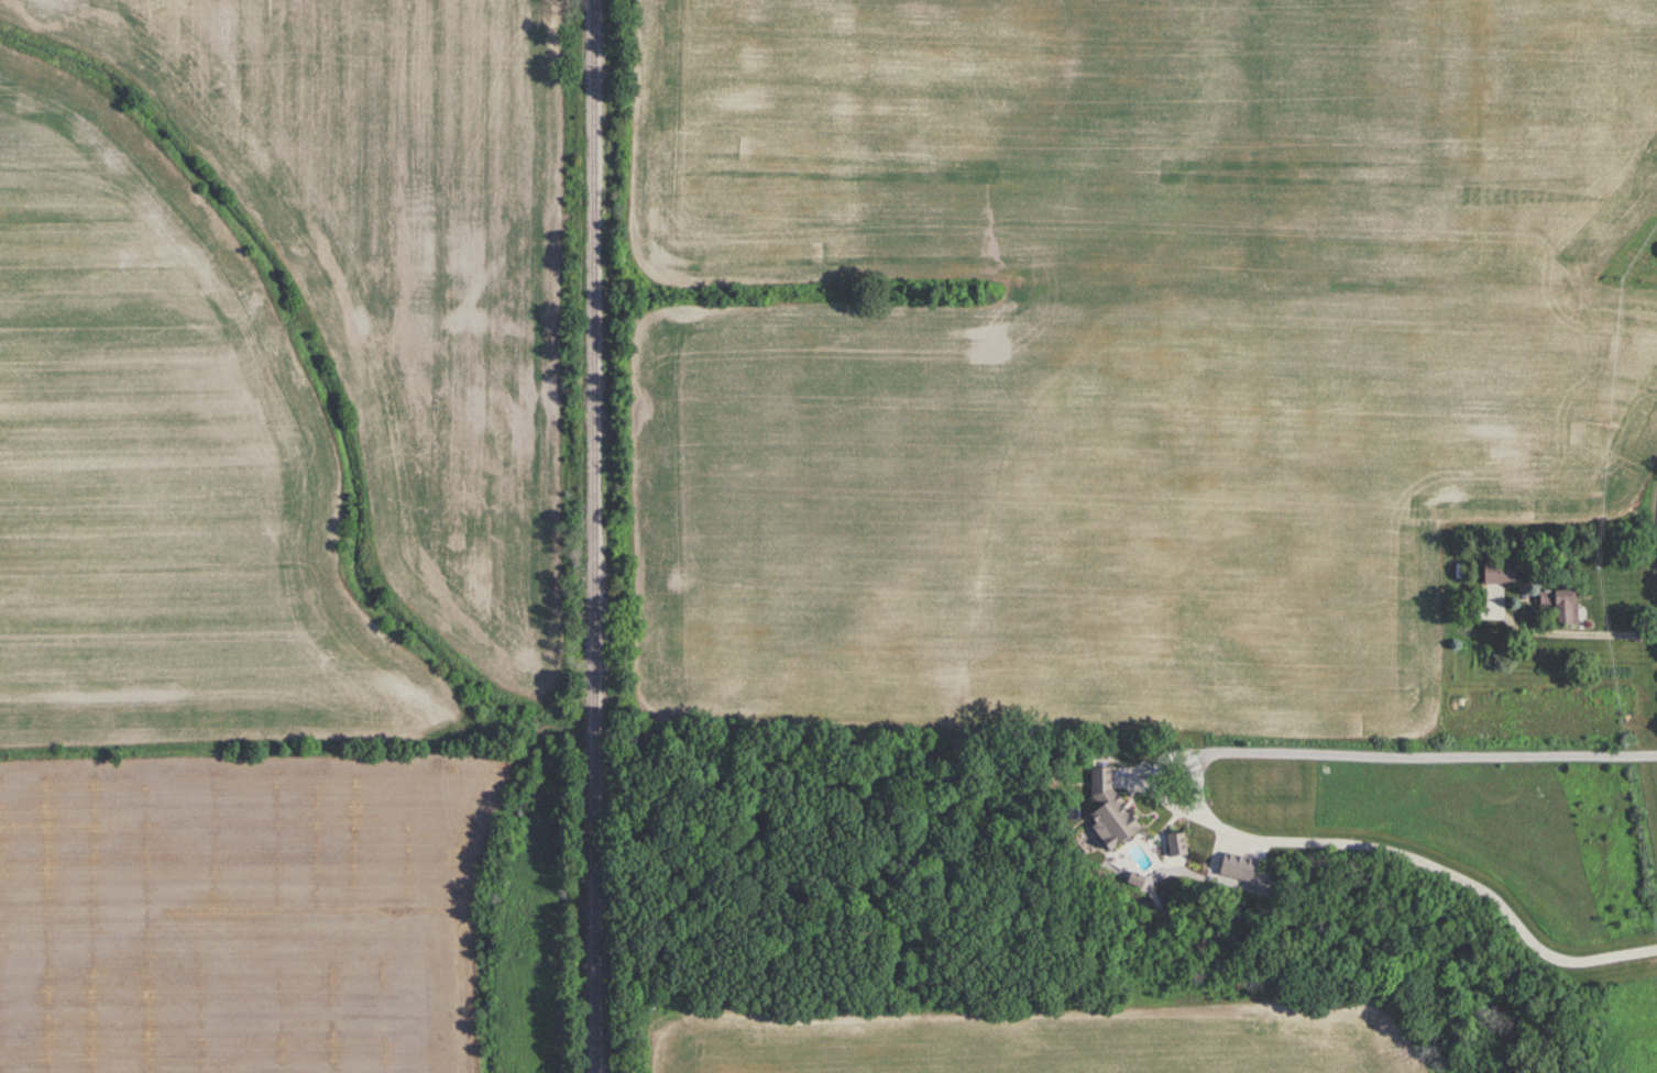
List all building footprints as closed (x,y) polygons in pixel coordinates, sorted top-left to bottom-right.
[(1479,560),(1479,583),(1513,583),(1513,560),(1479,560)] [(1537,604),(1551,604),(1551,625),(1575,625),(1574,590),(1537,590),(1537,604)] [(1110,768),(1087,768),(1088,797),(1094,807),(1087,811),(1087,826),(1104,851),(1133,831),(1133,823),(1126,812),(1118,812),(1118,801),(1110,790),(1110,768)] [(1164,835),(1165,857),(1184,855),(1182,833),(1164,835)] [(1245,862),(1222,850),(1211,871),(1235,883),(1245,862)]
